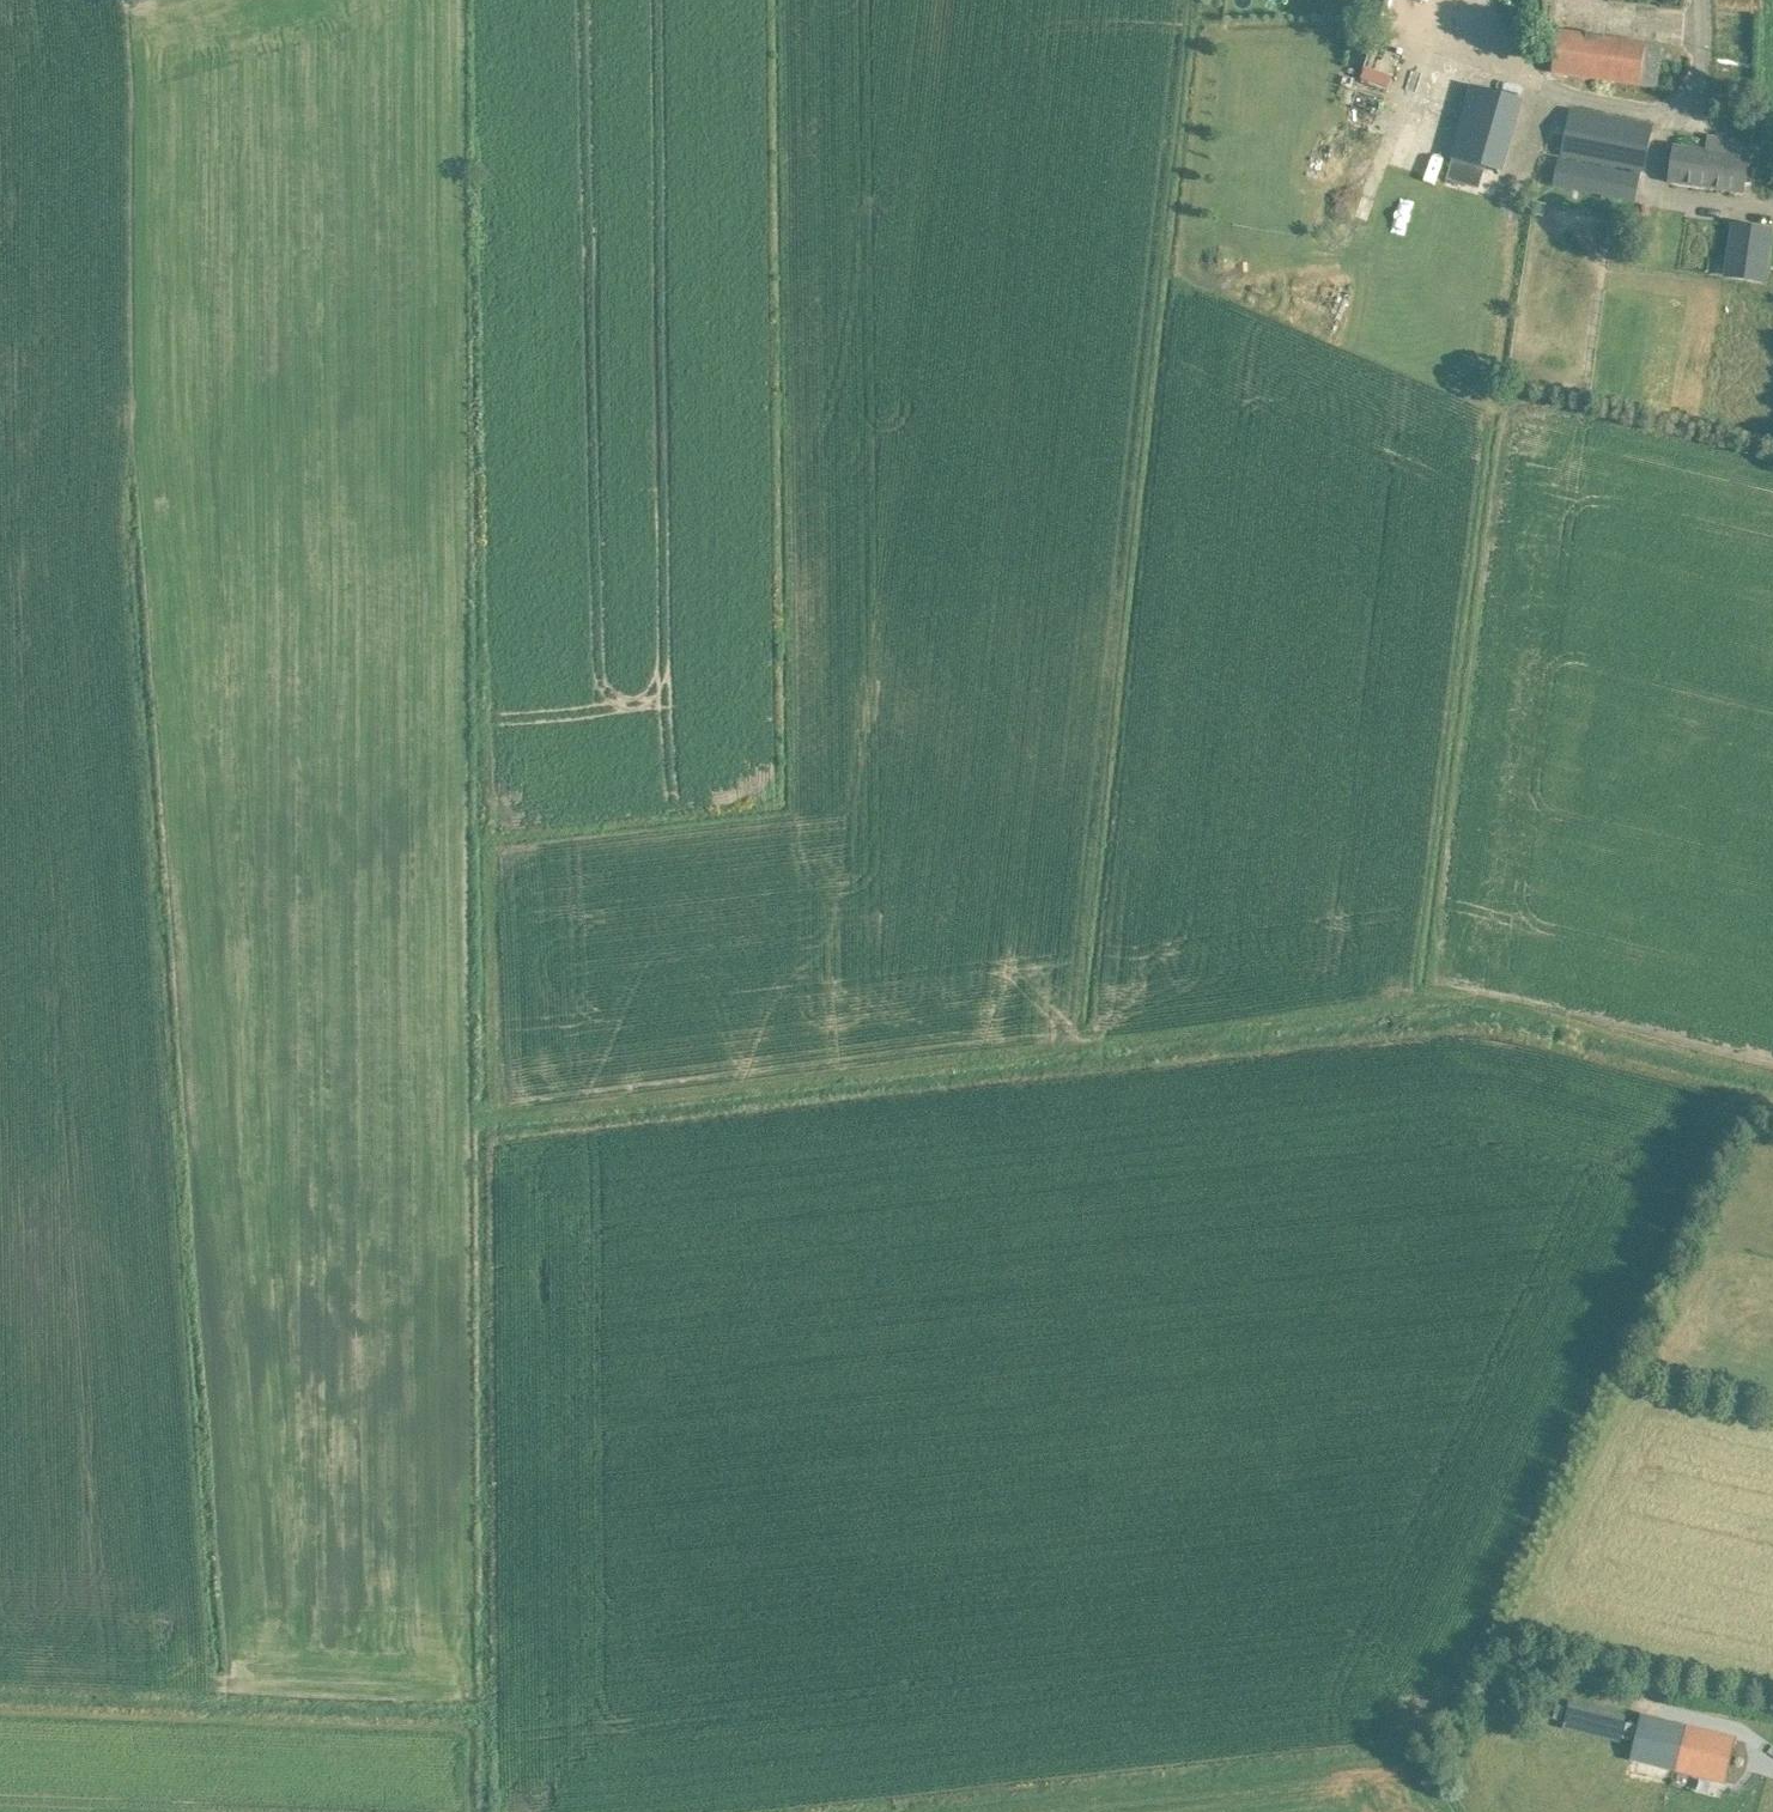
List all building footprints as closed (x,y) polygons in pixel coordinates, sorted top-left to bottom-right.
[(1559,33),(1553,73),(1626,83),(1631,43),(1603,40),(1603,36),(1588,34),(1588,37),(1559,33)] [(1454,157),(1498,170),(1517,100),(1472,88),(1454,157)] [(1571,109),(1561,154),(1644,172),(1654,126),(1571,109)] [(1753,167),(1748,166),(1752,143),(1725,139),(1723,154),(1675,147),(1670,182),(1745,193),(1746,182),(1751,183),(1753,167)] [(1644,172),(1561,154),(1560,158),(1559,158),(1552,192),(1634,208),(1641,174),(1643,175),(1644,172)] [(1740,276),(1763,280),(1770,232),(1735,227),(1732,253),(1743,255),(1740,276)] [(1564,1732),(1618,1745),(1625,1714),(1571,1701),(1564,1732)] [(1630,1761),(1724,1784),(1735,1738),(1641,1715),(1630,1761)]
